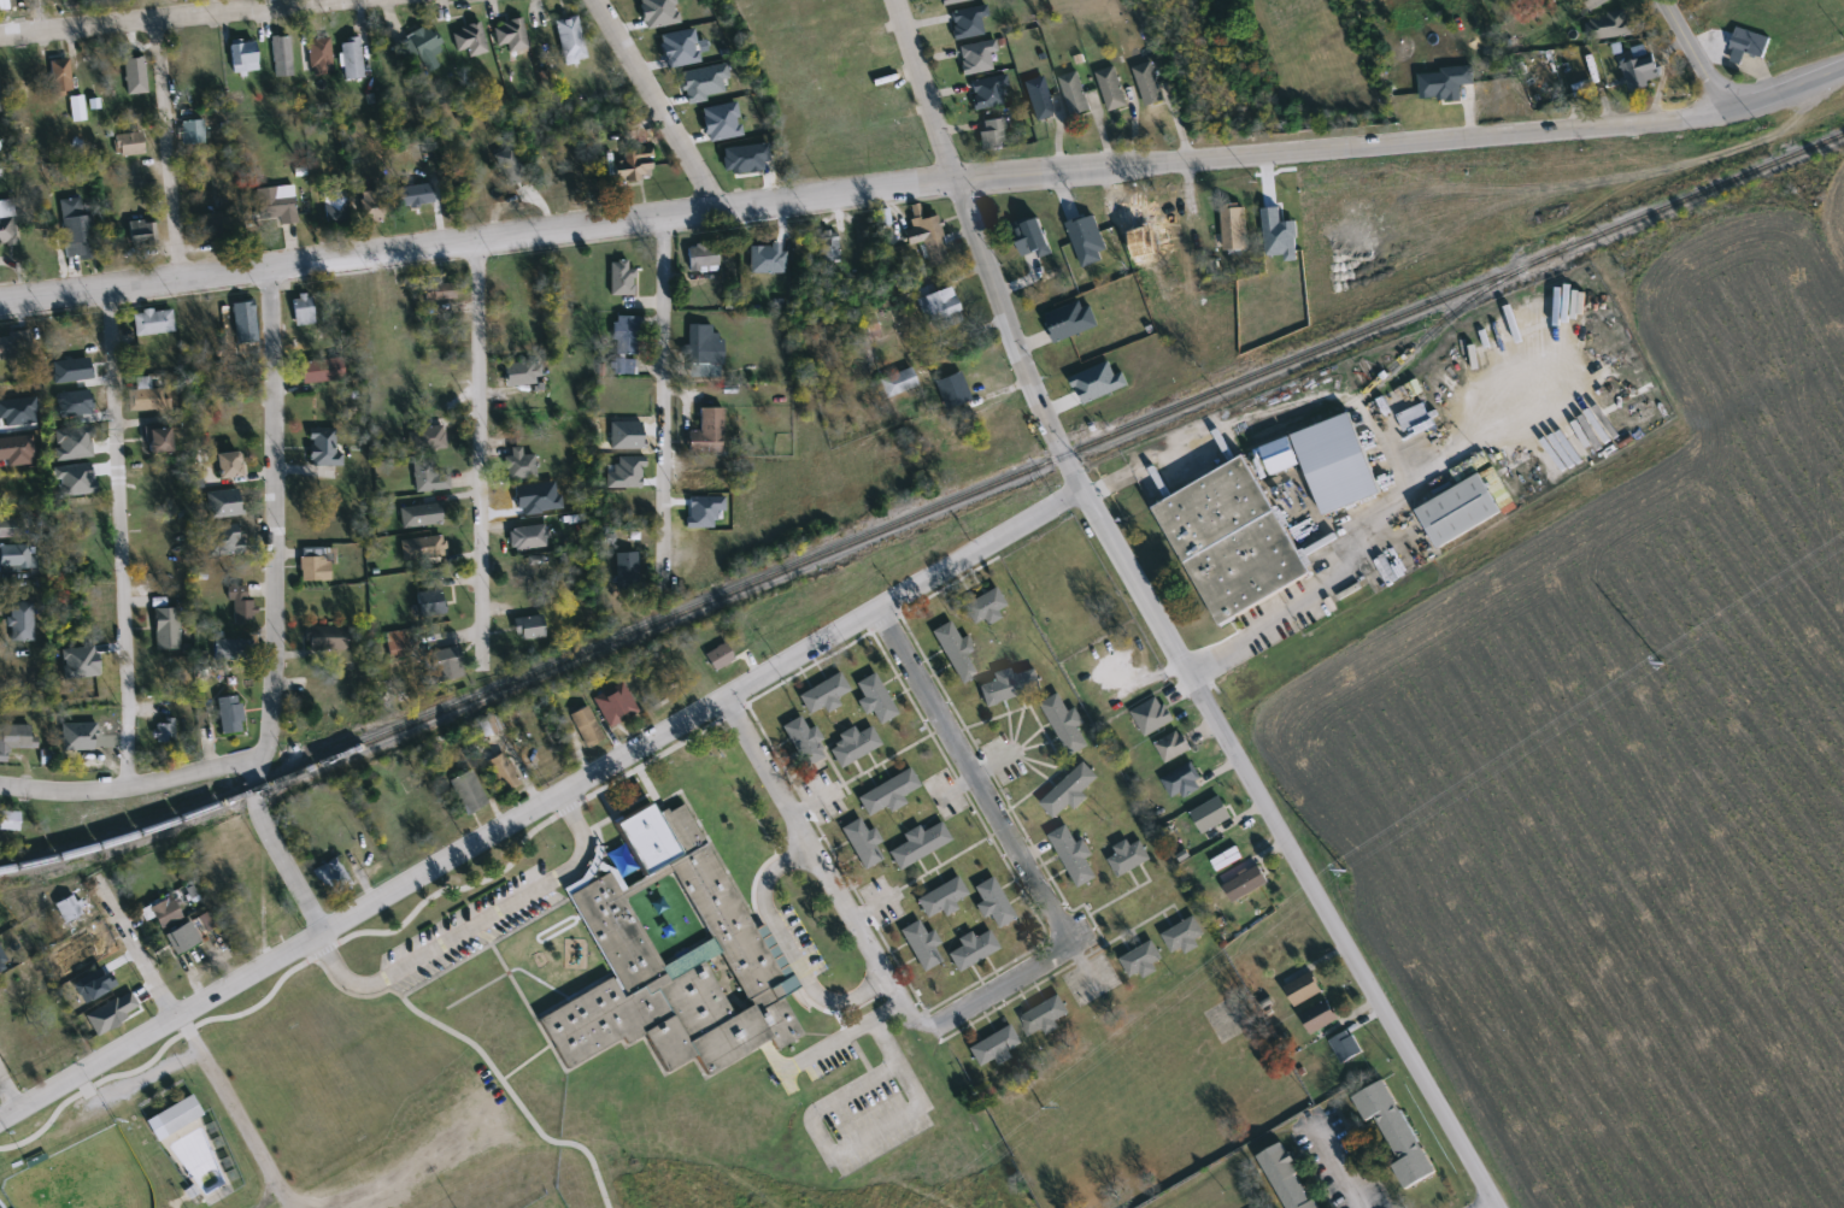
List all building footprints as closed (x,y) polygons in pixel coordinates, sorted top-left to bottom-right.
[(1592,11),(1585,0),(1611,0),(1592,11)] [(981,18),(983,36),(955,40),(951,11),(987,7),(988,18),(981,18)] [(1596,42),(1591,19),(1628,11),(1633,34),(1596,42)] [(586,60),(563,64),(556,20),(577,16),(586,60)] [(510,54),(505,43),(499,46),(492,28),(517,17),(529,46),(510,54)] [(468,58),(465,48),(457,51),(450,31),(478,22),(488,52),(468,58)] [(409,33),(431,26),(437,52),(433,53),(437,70),(419,73),(409,33)] [(1764,58),(1731,48),(1737,28),(1770,36),(1764,58)] [(292,77),(272,77),(272,36),(290,36),(292,77)] [(362,78),(343,79),(341,39),(360,37),(362,78)] [(964,76),(958,47),(994,40),(997,52),(989,54),(993,70),(964,76)] [(257,71),(233,73),(230,43),(254,42),(257,71)] [(1649,79),(1651,87),(1631,93),(1622,64),(1654,54),(1661,76),(1649,79)] [(70,60),(71,93),(53,94),(51,61),(70,60)] [(1165,102),(1146,108),(1134,69),(1153,63),(1165,102)] [(1110,113),(1097,73),(1116,67),(1129,106),(1110,113)] [(1092,110),(1073,116),(1059,78),(1079,71),(1092,110)] [(1005,76),(1009,106),(975,111),(970,81),(1005,76)] [(1052,118),(1033,122),(1026,81),(1045,77),(1052,118)] [(980,157),(980,119),(1004,119),(1004,155),(980,157)] [(204,145),(181,145),(181,122),(204,122),(204,145)] [(116,136),(141,132),(145,154),(118,158),(116,136)] [(572,187),(570,154),(594,152),(597,184),(572,187)] [(652,181),(613,181),(613,153),(652,153),(652,181)] [(562,190),(544,191),(541,170),(560,169),(562,190)] [(278,218),(259,220),(257,189),(293,185),(296,224),(278,225),(278,218)] [(433,206),(400,207),(399,187),(431,185),(433,206)] [(388,190),(388,222),(363,222),(363,190),(388,190)] [(325,194),(348,194),(348,222),(325,222),(325,194)] [(90,257),(65,259),(61,201),(86,199),(90,257)] [(936,216),(947,263),(928,267),(922,242),(904,247),(900,231),(914,229),(909,207),(918,205),(922,219),(936,216)] [(1247,251),(1223,251),(1223,206),(1247,206),(1247,251)] [(201,214),(230,212),(233,241),(204,243),(201,214)] [(1090,214),(1090,242),(1063,242),(1063,214),(1090,214)] [(17,244),(0,246),(0,217),(13,216),(17,244)] [(129,223),(155,223),(155,247),(129,247),(129,223)] [(822,263),(820,234),(838,232),(839,261),(822,263)] [(688,270),(688,244),(723,244),(723,270),(688,270)] [(425,301),(424,284),(454,283),(454,299),(425,301)] [(961,319),(930,331),(916,299),(947,285),(961,319)] [(312,295),(313,325),(294,326),(293,296),(312,295)] [(233,304),(253,302),(256,334),(234,335),(233,304)] [(135,337),(133,313),(171,310),(174,332),(135,337)] [(636,355),(615,355),(615,317),(636,317),(636,355)] [(712,325),(712,335),(723,335),(723,365),(688,365),(688,325),(712,325)] [(504,330),(539,329),(539,350),(504,350),(504,330)] [(31,358),(0,360),(0,333),(29,332),(31,358)] [(343,381),(301,384),(299,361),(342,359),(343,381)] [(613,373),(613,359),(636,359),(636,373),(613,373)] [(886,399),(879,381),(911,367),(917,385),(886,399)] [(534,385),(505,385),(505,370),(534,370),(534,385)] [(971,400),(946,411),(934,383),(959,372),(971,400)] [(163,389),(163,399),(169,399),(169,411),(128,411),(128,391),(136,391),(136,378),(149,377),(149,389),(163,389)] [(18,429),(0,429),(0,406),(18,406),(18,429)] [(723,408),(722,453),(688,453),(688,432),(699,432),(700,407),(723,408)] [(1303,465),(1273,477),(1261,447),(1349,412),(1380,493),(1322,515),(1303,465)] [(170,428),(172,452),(147,454),(146,429),(170,428)] [(309,430),(339,430),(339,467),(309,467),(309,430)] [(8,464),(0,464),(0,444),(39,444),(39,461),(31,461),(31,471),(8,471),(8,464)] [(507,478),(507,447),(522,447),(522,455),(536,455),(536,478),(507,478)] [(240,452),(243,476),(219,479),(216,455),(240,452)] [(1155,509),(1247,455),(1315,573),(1223,627),(1155,509)] [(633,487),(603,487),(603,458),(633,458),(633,487)] [(415,491),(415,460),(433,460),(433,476),(442,476),(442,491),(415,491)] [(1419,512),(1484,475),(1505,512),(1439,549),(1419,512)] [(442,526),(400,526),(400,506),(442,506),(442,526)] [(227,508),(249,508),(249,531),(227,531),(227,508)] [(23,537),(0,537),(0,519),(23,519),(23,537)] [(547,548),(510,549),(509,529),(546,526),(547,548)] [(403,560),(400,541),(444,536),(445,556),(403,560)] [(31,567),(0,567),(0,544),(31,544),(31,567)] [(300,552),(329,552),(329,582),(300,582),(300,552)] [(636,591),(616,591),(616,553),(636,553),(636,591)] [(544,587),(512,587),(512,568),(544,568),(544,587)] [(254,601),(254,625),(233,625),(233,601),(229,601),(229,585),(246,585),(246,601),(254,601)] [(997,611),(999,617),(974,629),(963,605),(997,588),(1005,607),(997,611)] [(442,617),(415,615),(416,591),(444,593),(442,617)] [(10,642),(10,602),(33,602),(33,642),(10,642)] [(180,608),(180,652),(154,652),(154,608),(180,608)] [(519,642),(515,620),(541,615),(546,637),(519,642)] [(933,631),(951,621),(959,640),(968,636),(976,652),(970,655),(980,674),(961,684),(933,631)] [(346,626),(346,652),(309,652),(309,626),(346,626)] [(388,662),(386,634),(405,632),(407,661),(388,662)] [(213,660),(213,640),(243,640),(243,660),(213,660)] [(734,659),(715,672),(705,655),(724,643),(734,659)] [(436,685),(427,656),(454,646),(465,674),(436,685)] [(1038,670),(1044,691),(985,707),(980,687),(999,682),(998,673),(1015,670),(1016,676),(1038,670)] [(839,701),(810,718),(798,696),(839,673),(850,691),(836,699),(839,701)] [(879,724),(871,712),(867,714),(859,702),(864,699),(856,683),(875,673),(898,714),(879,724)] [(597,699),(627,688),(638,715),(606,727),(597,699)] [(1070,712),(1077,708),(1086,725),(1080,729),(1090,747),(1071,756),(1043,703),(1061,694),(1070,712)] [(1133,713),(1162,696),(1176,721),(1147,738),(1133,713)] [(219,697),(242,697),(242,733),(219,733),(219,697)] [(605,738),(587,749),(569,717),(586,707),(605,738)] [(812,729),(827,758),(804,770),(782,726),(800,717),(808,731),(812,729)] [(176,743),(153,743),(153,721),(176,721),(176,743)] [(7,762),(0,762),(0,725),(31,725),(31,735),(36,735),(36,749),(7,749),(7,762)] [(853,727),(857,735),(871,727),(881,747),(839,768),(829,750),(841,743),(838,736),(853,727)] [(1159,747),(1182,733),(1193,752),(1169,765),(1159,747)] [(1099,778),(1085,792),(1090,797),(1076,811),(1070,806),(1057,819),(1041,805),(1084,762),(1099,778)] [(1163,780),(1193,762),(1204,780),(1173,799),(1163,780)] [(904,800),(870,820),(857,799),(910,768),(920,786),(903,796),(904,800)] [(451,780),(474,772),(487,807),(464,815),(451,780)] [(1192,813),(1223,796),(1237,820),(1204,837),(1192,813)] [(799,1031),(777,995),(797,984),(760,921),(752,925),(680,801),(665,809),(663,806),(656,809),(648,797),(607,820),(640,876),(617,888),(605,868),(565,891),(612,974),(534,1019),(560,1063),(617,1031),(622,1039),(640,1030),(662,1067),(689,1050),(700,1068),(764,1031),(773,1047),(799,1031)] [(18,829),(1,829),(1,814),(18,814),(18,829)] [(867,832),(874,829),(881,842),(875,845),(882,860),(864,871),(841,829),(859,819),(867,832)] [(920,826),(922,832),(941,823),(951,842),(898,870),(888,852),(906,842),(903,835),(920,826)] [(1088,859),(1098,878),(1077,889),(1051,835),(1069,826),(1077,844),(1086,841),(1094,856),(1088,859)] [(1120,855),(1115,848),(1129,841),(1133,847),(1143,842),(1152,860),(1120,878),(1110,860),(1120,855)] [(313,871),(335,858),(352,886),(330,900),(313,871)] [(1225,885),(1262,867),(1270,885),(1233,903),(1225,885)] [(957,909),(942,918),(939,912),(928,919),(916,901),(956,877),(968,895),(953,903),(957,909)] [(989,915),(982,919),(976,906),(981,903),(974,888),(993,877),(1015,919),(997,929),(989,915)] [(55,904),(74,896),(82,915),(64,923),(55,904)] [(148,909),(170,896),(183,917),(162,930),(148,909)] [(1163,936),(1197,917),(1209,939),(1186,951),(1185,949),(1174,954),(1163,936)] [(933,948),(941,962),(923,972),(900,931),(918,920),(926,935),(933,931),(940,944),(933,948)] [(165,936),(190,921),(201,942),(176,956),(165,936)] [(958,939),(971,932),(974,938),(989,931),(999,950),(957,972),(949,954),(962,947),(958,939)] [(1133,979),(1121,960),(1155,941),(1165,959),(1155,965),(1159,972),(1145,979),(1141,973),(1133,979)] [(81,964),(74,951),(90,942),(98,954),(81,964)] [(1297,1008),(1286,989),(1314,973),(1325,992),(1297,1008)] [(13,1000),(0,1010),(0,985),(1,984),(13,1000)] [(1030,1038),(1020,1020),(1059,995),(1074,1018),(1045,1035),(1043,1031),(1030,1038)] [(1340,1020),(1314,1036),(1302,1017),(1329,1001),(1340,1020)] [(1008,1053),(1011,1057),(993,1067),(991,1062),(980,1068),(969,1049),(1009,1026),(1020,1045),(1008,1053)] [(1332,1041),(1351,1031),(1364,1054),(1344,1065),(1332,1041)] [(1390,1082),(1435,1177),(1407,1190),(1396,1166),(1400,1163),(1379,1118),(1368,1124),(1356,1097),(1390,1082)] [(188,1091),(143,1118),(155,1138),(200,1112),(188,1091)] [(1286,1143),(1320,1207),(1289,1207),(1262,1156),(1286,1143)]
